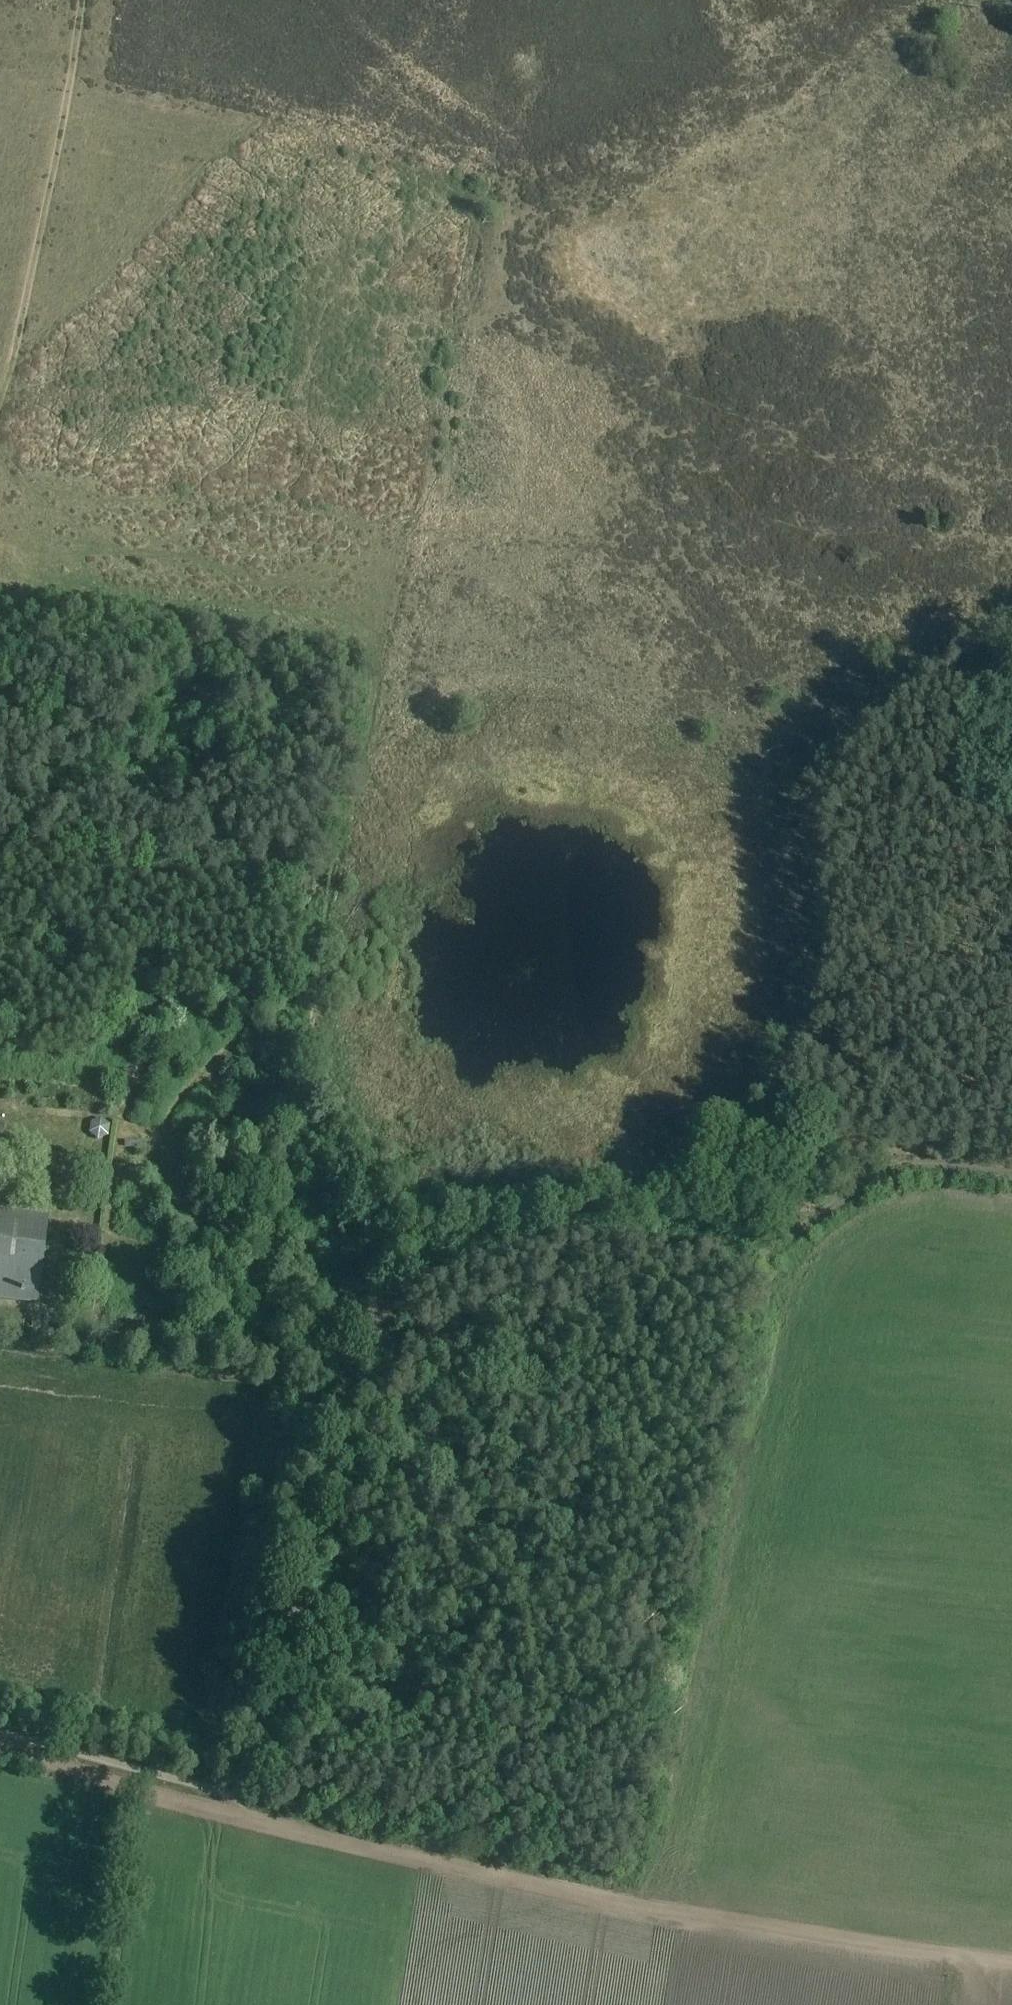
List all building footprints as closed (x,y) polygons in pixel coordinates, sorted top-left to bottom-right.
[(90,1126),(89,1137),(97,1143),(107,1139),(109,1129),(100,1122),(90,1126)] [(37,1303),(40,1279),(45,1234),(47,1219),(0,1213),(0,1299),(37,1303)]
